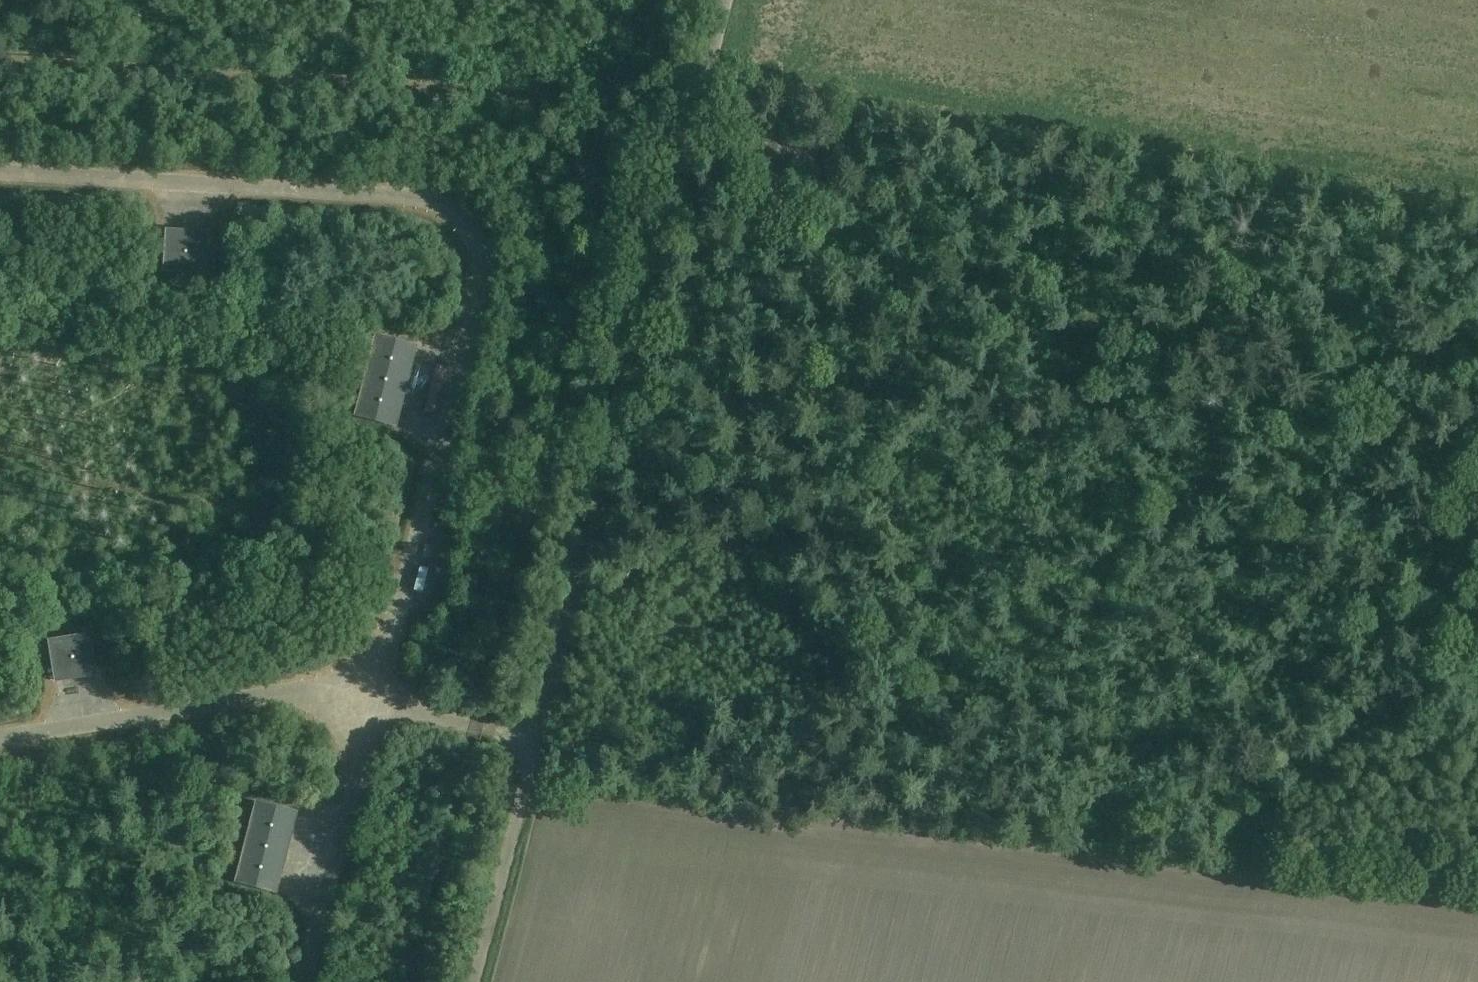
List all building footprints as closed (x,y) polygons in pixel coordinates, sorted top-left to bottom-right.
[(817,183),(826,145),(746,126),(738,158),(797,172),(796,178),(817,183)] [(206,276),(209,232),(167,230),(164,273),(206,276)] [(397,428),(419,346),(376,334),(354,416),(397,428)] [(56,683),(98,676),(90,634),(49,641),(56,683)] [(278,894),(299,812),(257,801),(235,883),(278,894)]
